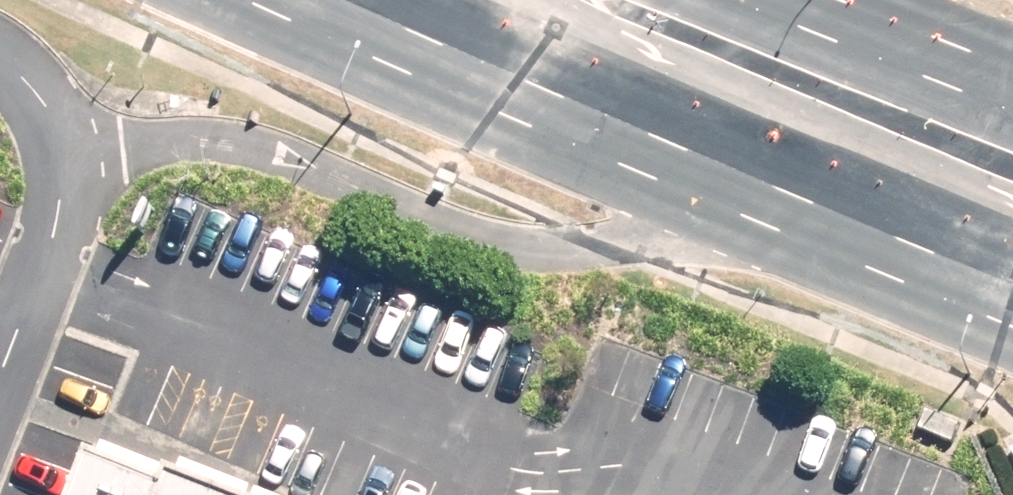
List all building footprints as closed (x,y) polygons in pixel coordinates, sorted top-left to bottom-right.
[(94,494),(203,494),(108,458),(94,494)]
